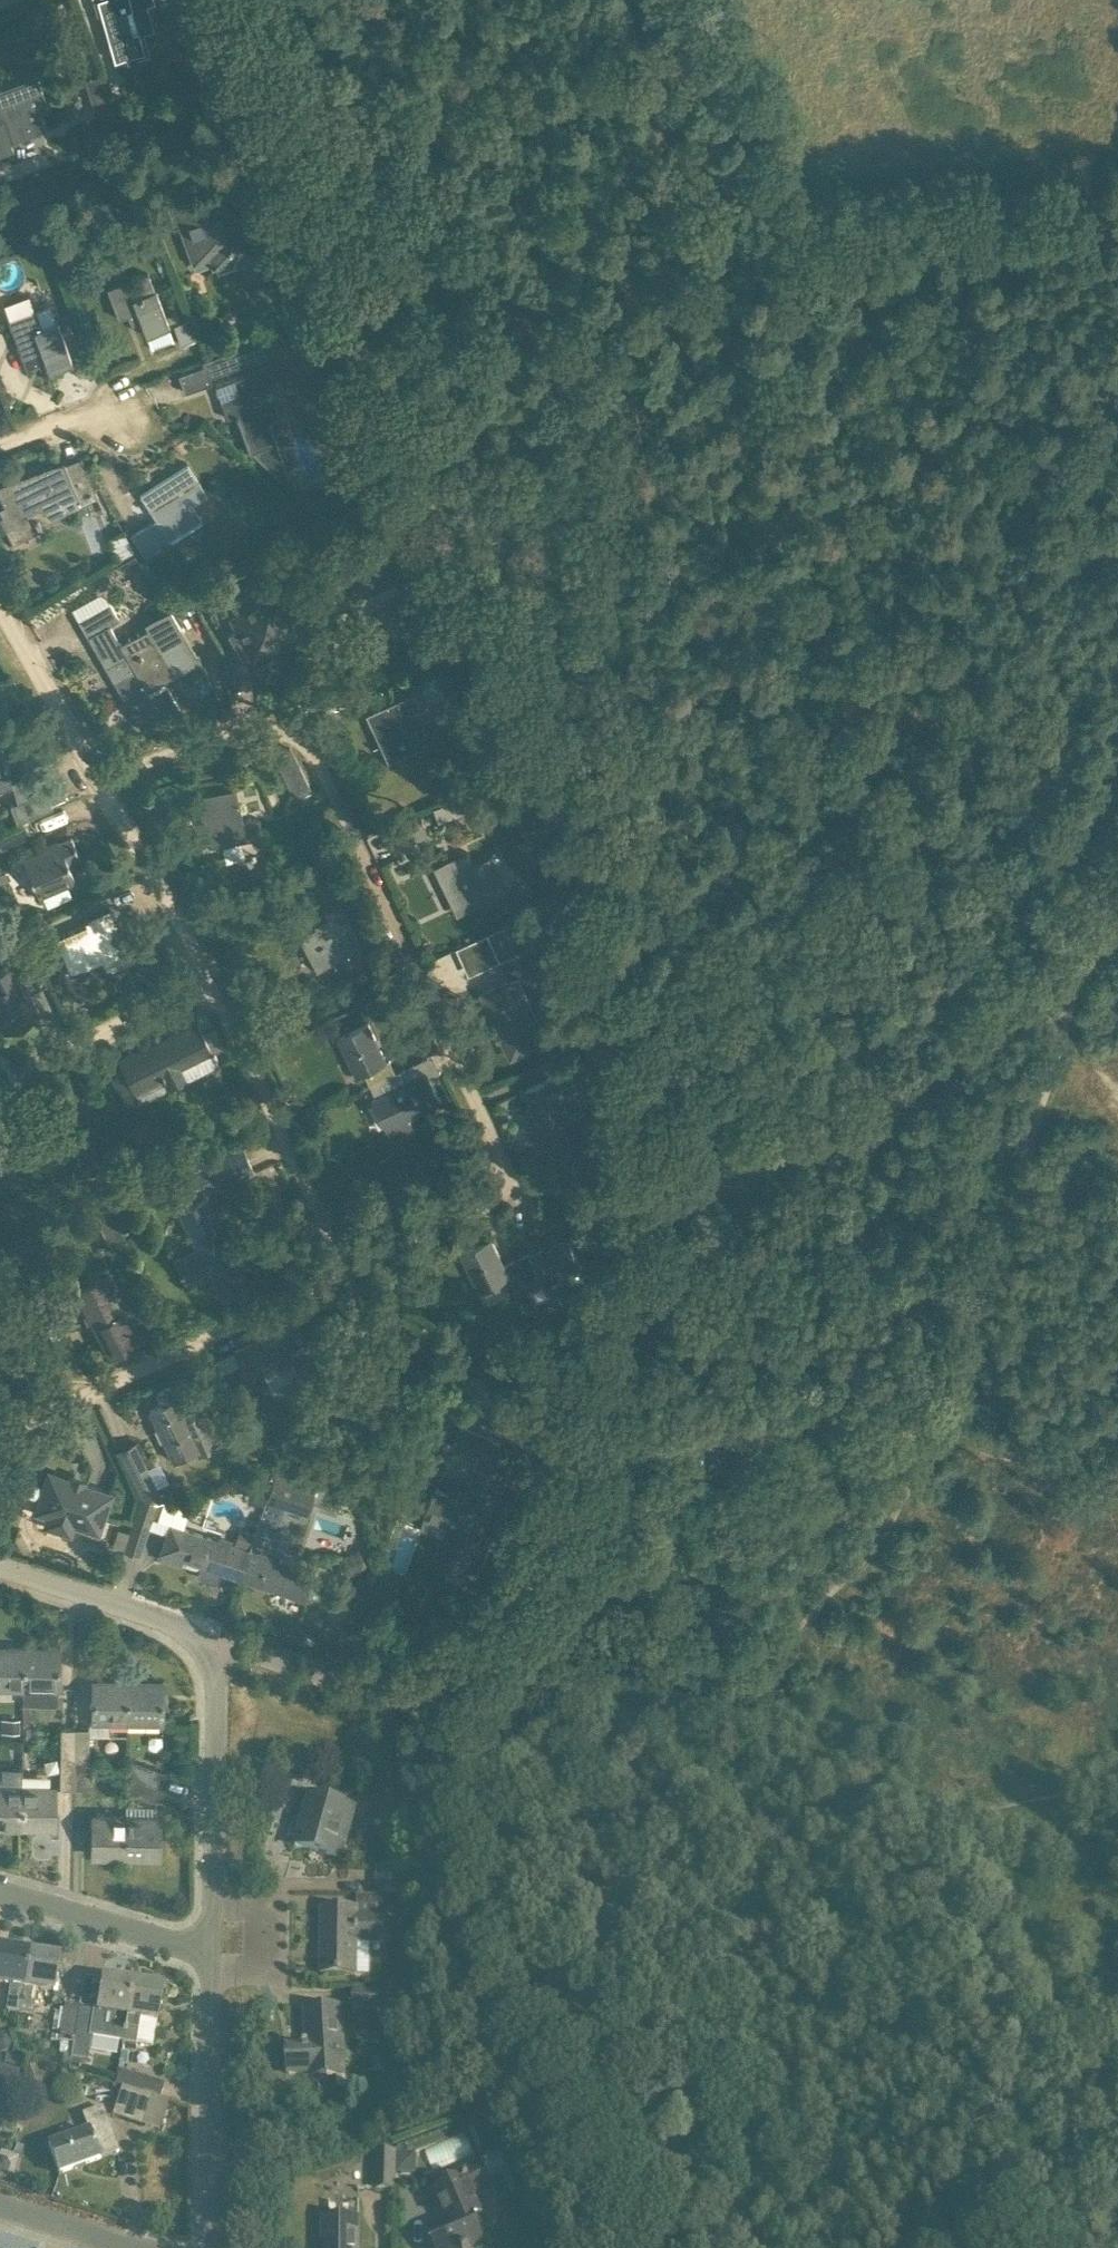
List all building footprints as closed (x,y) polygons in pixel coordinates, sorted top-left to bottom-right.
[(98,13),(102,12),(115,59),(116,64),(117,68),(120,70),(124,72),(128,72),(131,71),(134,69),(136,66),(137,63),(138,60),(136,53),(145,51),(138,27),(153,23),(147,3),(154,1),(154,0),(94,0),(98,13)] [(0,87),(0,88),(10,116),(0,120),(0,152),(11,148),(12,149),(13,149),(10,141),(46,128),(40,112),(49,109),(36,72),(35,72),(36,74),(0,87)] [(103,75),(89,77),(92,103),(106,101),(103,75)] [(138,134),(133,118),(127,97),(111,101),(122,139),(138,134)] [(122,139),(111,101),(99,105),(110,142),(122,139)] [(227,182),(172,202),(190,250),(189,251),(193,264),(206,259),(205,257),(230,248),(233,258),(257,249),(247,222),(242,224),(227,182)] [(169,265),(164,254),(156,257),(160,269),(162,268),(164,273),(171,271),(169,265)] [(147,333),(153,347),(174,340),(169,327),(174,325),(174,324),(182,321),(179,311),(166,315),(156,288),(155,288),(148,271),(108,286),(119,317),(128,313),(130,317),(137,321),(141,319),(146,334),(147,333)] [(73,361),(69,351),(51,302),(36,308),(31,293),(3,303),(27,366),(45,359),(49,370),(73,361)] [(174,324),(174,325),(181,343),(196,337),(189,318),(182,321),(174,324)] [(222,324),(215,327),(204,331),(206,336),(200,338),(205,353),(230,344),(224,329),(222,324)] [(205,364),(179,373),(185,390),(212,381),(210,375),(268,354),(262,339),(203,359),(205,364)] [(245,429),(279,416),(273,400),(264,404),(264,402),(281,395),(276,382),(269,363),(239,375),(238,372),(237,372),(238,375),(216,383),(223,401),(232,397),(238,412),(228,415),(229,416),(236,414),(237,417),(239,416),(245,432),(246,432),(245,429)] [(31,527),(79,502),(77,497),(80,496),(77,488),(92,483),(82,455),(65,461),(64,459),(0,482),(0,495),(8,511),(0,515),(15,545),(16,544),(12,536),(31,527)] [(160,548),(158,545),(202,517),(183,488),(198,477),(187,460),(186,460),(187,462),(153,484),(151,482),(150,483),(154,488),(143,495),(156,516),(130,532),(146,557),(160,548)] [(122,555),(135,549),(125,529),(113,535),(122,555)] [(187,593),(194,604),(216,592),(209,580),(187,593)] [(278,650),(274,643),(295,631),(278,601),(272,604),(267,595),(232,615),(238,626),(228,632),(248,667),(270,655),(278,650)] [(119,617),(110,601),(79,619),(88,634),(119,617)] [(437,617),(437,606),(420,606),(420,617),(437,617)] [(106,665),(142,728),(180,706),(164,679),(175,672),(173,669),(197,655),(177,621),(153,635),(147,624),(120,640),(127,653),(106,665)] [(388,759),(397,755),(422,745),(414,727),(405,731),(398,716),(420,707),(412,690),(379,706),(378,703),(377,703),(384,718),(383,718),(385,722),(373,727),(389,763),(390,763),(388,759)] [(9,776),(10,779),(11,779),(0,742),(0,779),(9,776)] [(311,788),(300,764),(284,771),(295,796),(311,788)] [(258,816),(243,819),(236,782),(234,782),(235,786),(200,792),(200,789),(198,789),(202,810),(194,812),(194,813),(204,811),(209,837),(221,834),(222,842),(262,836),(258,816)] [(152,785),(138,791),(143,804),(158,798),(152,785)] [(279,805),(274,786),(265,788),(271,807),(279,805)] [(17,818),(32,812),(52,804),(46,788),(11,802),(17,818)] [(470,809),(465,797),(451,803),(456,814),(470,809)] [(452,816),(447,804),(433,810),(438,822),(452,816)] [(13,842),(34,833),(28,820),(0,833),(0,848),(13,842)] [(399,846),(420,837),(412,820),(392,828),(399,846)] [(39,893),(63,883),(75,877),(67,859),(80,854),(72,835),(23,856),(39,893)] [(467,849),(449,858),(430,868),(430,869),(433,867),(450,900),(447,901),(447,902),(466,893),(472,905),(487,897),(490,904),(491,904),(488,897),(508,887),(491,853),(473,862),(467,849)] [(344,900),(331,907),(325,910),(334,927),(320,934),(315,926),(296,937),(313,969),(332,960),(336,966),(337,966),(333,959),(348,951),(342,940),(360,931),(359,930),(357,931),(342,903),(344,901),(344,900)] [(107,970),(134,959),(135,958),(136,957),(136,956),(136,955),(136,954),(110,906),(84,917),(87,922),(55,936),(71,973),(103,959),(107,970)] [(507,925),(488,933),(496,950),(500,959),(519,951),(507,925)] [(20,971),(38,962),(22,930),(2,940),(13,961),(0,968),(0,1022),(3,1029),(13,1024),(18,1027),(29,1022),(29,1016),(39,1011),(20,971)] [(488,933),(476,939),(483,956),(496,950),(488,933)] [(512,1055),(538,1044),(531,1028),(536,1025),(539,1016),(534,1005),(526,1002),(520,1004),(510,980),(484,992),(512,1055)] [(367,1070),(373,1082),(397,1071),(390,1058),(388,1059),(369,1021),(340,1035),(359,1074),(367,1070)] [(161,1042),(160,1039),(119,1059),(124,1068),(112,1074),(123,1095),(124,1097),(126,1099),(128,1101),(131,1102),(134,1103),(137,1102),(140,1102),(217,1063),(211,1050),(212,1049),(199,1023),(182,1032),(180,1028),(169,1034),(170,1038),(161,1042)] [(569,1067),(546,1078),(526,1087),(561,1167),(574,1161),(572,1157),(586,1151),(580,1137),(587,1134),(592,1127),(584,1110),(577,1110),(569,1113),(561,1093),(577,1086),(569,1067)] [(397,1071),(373,1082),(379,1095),(375,1097),(395,1140),(416,1130),(409,1116),(443,1100),(429,1070),(402,1083),(397,1071)] [(90,1151),(81,1131),(71,1135),(80,1156),(90,1151)] [(242,1144),(210,1159),(223,1186),(255,1170),(242,1144)] [(109,1209),(110,1208),(109,1207),(104,1195),(103,1195),(91,1172),(85,1160),(72,1167),(95,1213),(111,1244),(124,1238),(109,1209)] [(186,1281),(209,1270),(222,1296),(251,1282),(239,1257),(236,1259),(206,1196),(179,1209),(197,1246),(174,1257),(186,1281)] [(112,1209),(122,1230),(136,1223),(126,1202),(112,1209)] [(575,1223),(587,1228),(593,1216),(580,1210),(575,1223)] [(530,1282),(542,1277),(545,1283),(583,1264),(569,1235),(531,1253),(530,1250),(517,1256),(530,1282)] [(517,1289),(530,1282),(517,1256),(505,1263),(492,1236),(462,1251),(481,1290),(509,1276),(517,1289)] [(138,1339),(133,1329),(105,1275),(77,1289),(109,1354),(138,1339)] [(364,1304),(351,1311),(356,1320),(369,1314),(364,1304)] [(233,1349),(240,1362),(254,1355),(262,1371),(310,1348),(298,1322),(259,1340),(258,1337),(233,1349)] [(173,1459),(195,1449),(197,1454),(219,1444),(202,1409),(186,1417),(171,1384),(158,1390),(163,1402),(150,1408),(173,1459)] [(135,1439),(119,1447),(142,1495),(163,1499),(135,1439)] [(48,1467),(35,1508),(33,1512),(45,1516),(42,1525),(72,1534),(75,1525),(100,1533),(115,1489),(86,1480),(87,1476),(70,1471),(69,1474),(48,1467)] [(257,1498),(265,1499),(275,1470),(272,1469),(248,1474),(248,1486),(257,1498)] [(249,1548),(240,1576),(305,1597),(314,1570),(297,1564),(302,1550),(274,1541),(286,1504),(307,1511),(316,1484),(275,1470),(265,1499),(249,1548)] [(463,1498),(436,1487),(425,1514),(453,1525),(438,1562),(452,1567),(454,1562),(479,1573),(489,1547),(477,1543),(491,1507),(464,1496),(463,1498)] [(165,1502),(163,1499),(142,1495),(133,1523),(149,1528),(149,1526),(167,1532),(170,1522),(159,1518),(165,1502)] [(170,1522),(167,1532),(159,1556),(160,1557),(181,1564),(183,1557),(202,1563),(199,1572),(201,1576),(213,1580),(217,1578),(221,1569),(240,1576),(249,1548),(170,1522)] [(240,1526),(235,1539),(248,1544),(253,1530),(240,1526)] [(125,1547),(130,1531),(117,1527),(112,1543),(125,1547)] [(368,1563),(358,1546),(338,1557),(348,1574),(368,1563)] [(357,1573),(348,1605),(364,1610),(374,1578),(357,1573)] [(25,1686),(26,1646),(0,1646),(0,1685),(25,1686)] [(26,1646),(25,1686),(59,1686),(60,1647),(26,1646)] [(93,1680),(93,1691),(93,1719),(89,1719),(89,1727),(75,1726),(74,1756),(89,1761),(90,1733),(109,1733),(110,1719),(128,1720),(129,1680),(93,1680)] [(129,1680),(128,1720),(163,1720),(163,1680),(129,1680)] [(20,1717),(2,1717),(1,1730),(20,1730),(20,1717)] [(26,1740),(35,1740),(36,1725),(26,1725),(26,1740)] [(175,1725),(175,1738),(190,1738),(190,1725),(175,1725)] [(61,1752),(74,1756),(75,1726),(62,1726),(61,1752)] [(73,1786),(74,1756),(61,1752),(61,1786),(73,1786)] [(89,1761),(74,1756),(73,1786),(89,1787),(89,1761)] [(166,1770),(133,1759),(128,1774),(140,1778),(161,1785),(166,1770)] [(161,1785),(140,1778),(128,1774),(126,1774),(122,1787),(157,1799),(161,1785)] [(0,1784),(0,1824),(21,1825),(22,1784),(0,1784)] [(22,1784),(21,1825),(55,1825),(56,1784),(22,1784)] [(294,1845),(305,1848),(339,1858),(353,1808),(308,1796),(294,1845)] [(125,1844),(125,1855),(159,1855),(160,1818),(156,1818),(156,1804),(127,1804),(126,1817),(125,1844)] [(125,1855),(125,1844),(126,1817),(93,1816),(92,1854),(125,1855)] [(425,1869),(379,1869),(378,1895),(425,1896),(425,1869)] [(358,1909),(323,1908),(322,1974),(371,1975),(371,1944),(384,1944),(385,1918),(391,1918),(391,1897),(358,1897),(358,1909)] [(391,1897),(391,1914),(405,1914),(405,1897),(391,1897)] [(19,2015),(29,1953),(0,1949),(0,1948),(0,1985),(9,1986),(5,2012),(19,2015)] [(29,1953),(19,2015),(32,2017),(37,1991),(53,1994),(59,1958),(58,1958),(29,1953)] [(130,1994),(132,1983),(104,1978),(104,1977),(103,1977),(97,2010),(96,2010),(92,2037),(109,2040),(122,2042),(130,1994)] [(130,1994),(122,2042),(153,2047),(163,1987),(162,1987),(162,1988),(132,1983),(130,1994)] [(356,2008),(382,2009),(383,1992),(356,1991),(356,2008)] [(73,2044),(79,2007),(65,2006),(60,2042),(73,2044)] [(79,2007),(73,2044),(71,2059),(81,2061),(88,2062),(92,2037),(96,2010),(79,2007)] [(290,2074),(301,2074),(311,2073),(311,2078),(345,2076),(342,2008),(307,2010),(309,2045),(288,2046),(290,2074)] [(61,2043),(59,2053),(69,2055),(71,2044),(61,2043)] [(122,2051),(119,2070),(123,2072),(124,2066),(127,2066),(130,2052),(122,2051)] [(8,2053),(4,2064),(18,2068),(21,2057),(8,2053)] [(81,2061),(71,2059),(69,2071),(80,2072),(81,2061)] [(0,2064),(0,2100),(9,2102),(20,2071),(0,2064)] [(27,2082),(39,2077),(35,2065),(22,2070),(27,2082)] [(165,2085),(143,2078),(119,2070),(116,2084),(123,2087),(122,2087),(152,2097),(152,2096),(160,2098),(165,2085)] [(152,2097),(122,2087),(112,2116),(142,2127),(152,2097)] [(88,2132),(49,2146),(59,2174),(99,2160),(99,2159),(119,2152),(102,2107),(82,2115),(88,2132)] [(397,2191),(397,2153),(377,2152),(376,2190),(397,2191)] [(398,2174),(418,2175),(418,2153),(399,2153),(398,2174)] [(8,2175),(10,2167),(7,2159),(0,2158),(0,2173),(8,2175)] [(484,2246),(471,2216),(483,2211),(478,2198),(494,2191),(481,2162),(465,2169),(469,2177),(433,2193),(445,2220),(428,2227),(437,2247),(479,2247),(484,2246)] [(523,2216),(518,2198),(502,2203),(507,2220),(523,2216)] [(324,2247),(360,2247),(360,2219),(324,2219),(324,2247)]
